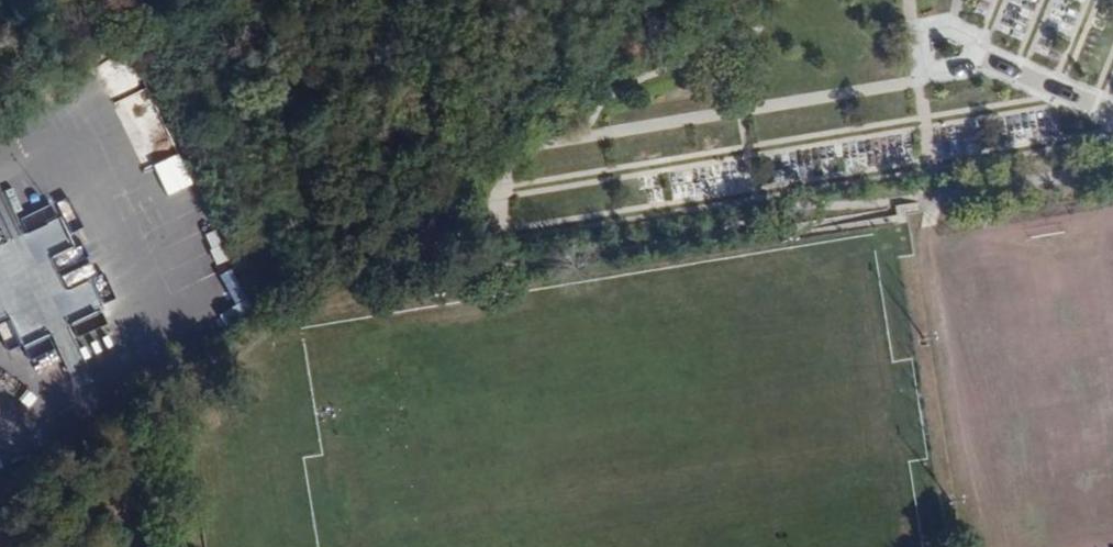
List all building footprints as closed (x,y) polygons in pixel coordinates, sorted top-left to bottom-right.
[(0,195),(0,229),(6,242),(0,245),(0,321),(4,319),(20,353),(51,338),(71,380),(88,372),(69,332),(106,314),(90,281),(66,293),(51,260),(73,249),(59,220),(23,237),(3,194),(0,195)]
